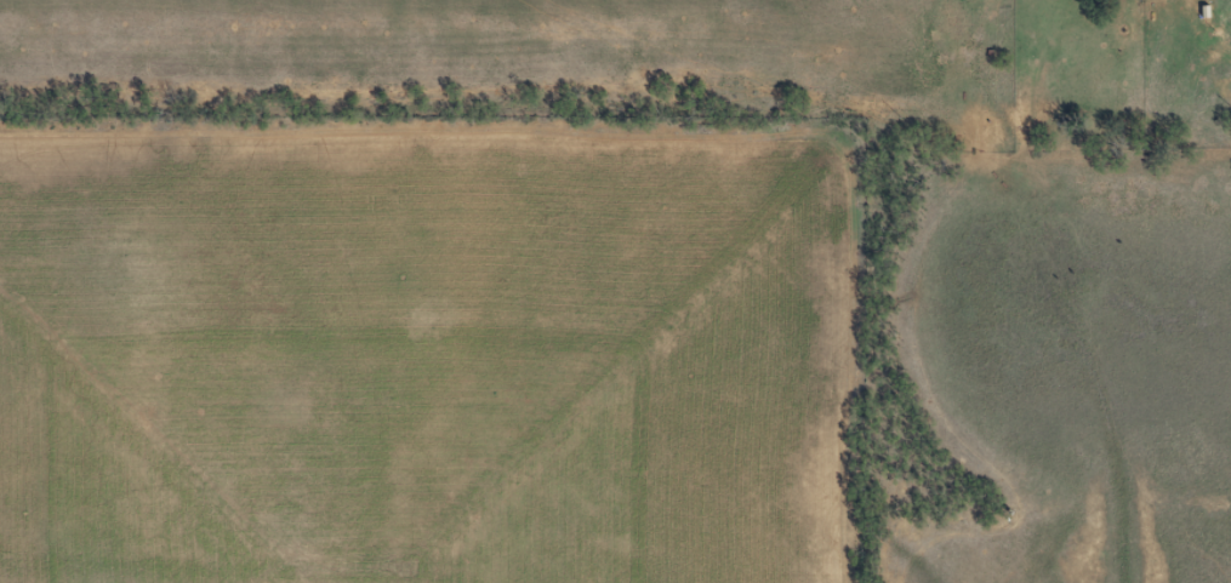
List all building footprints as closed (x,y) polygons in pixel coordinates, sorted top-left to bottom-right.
[(1215,16),(1230,16),(1230,0),(1215,0),(1215,16)]
